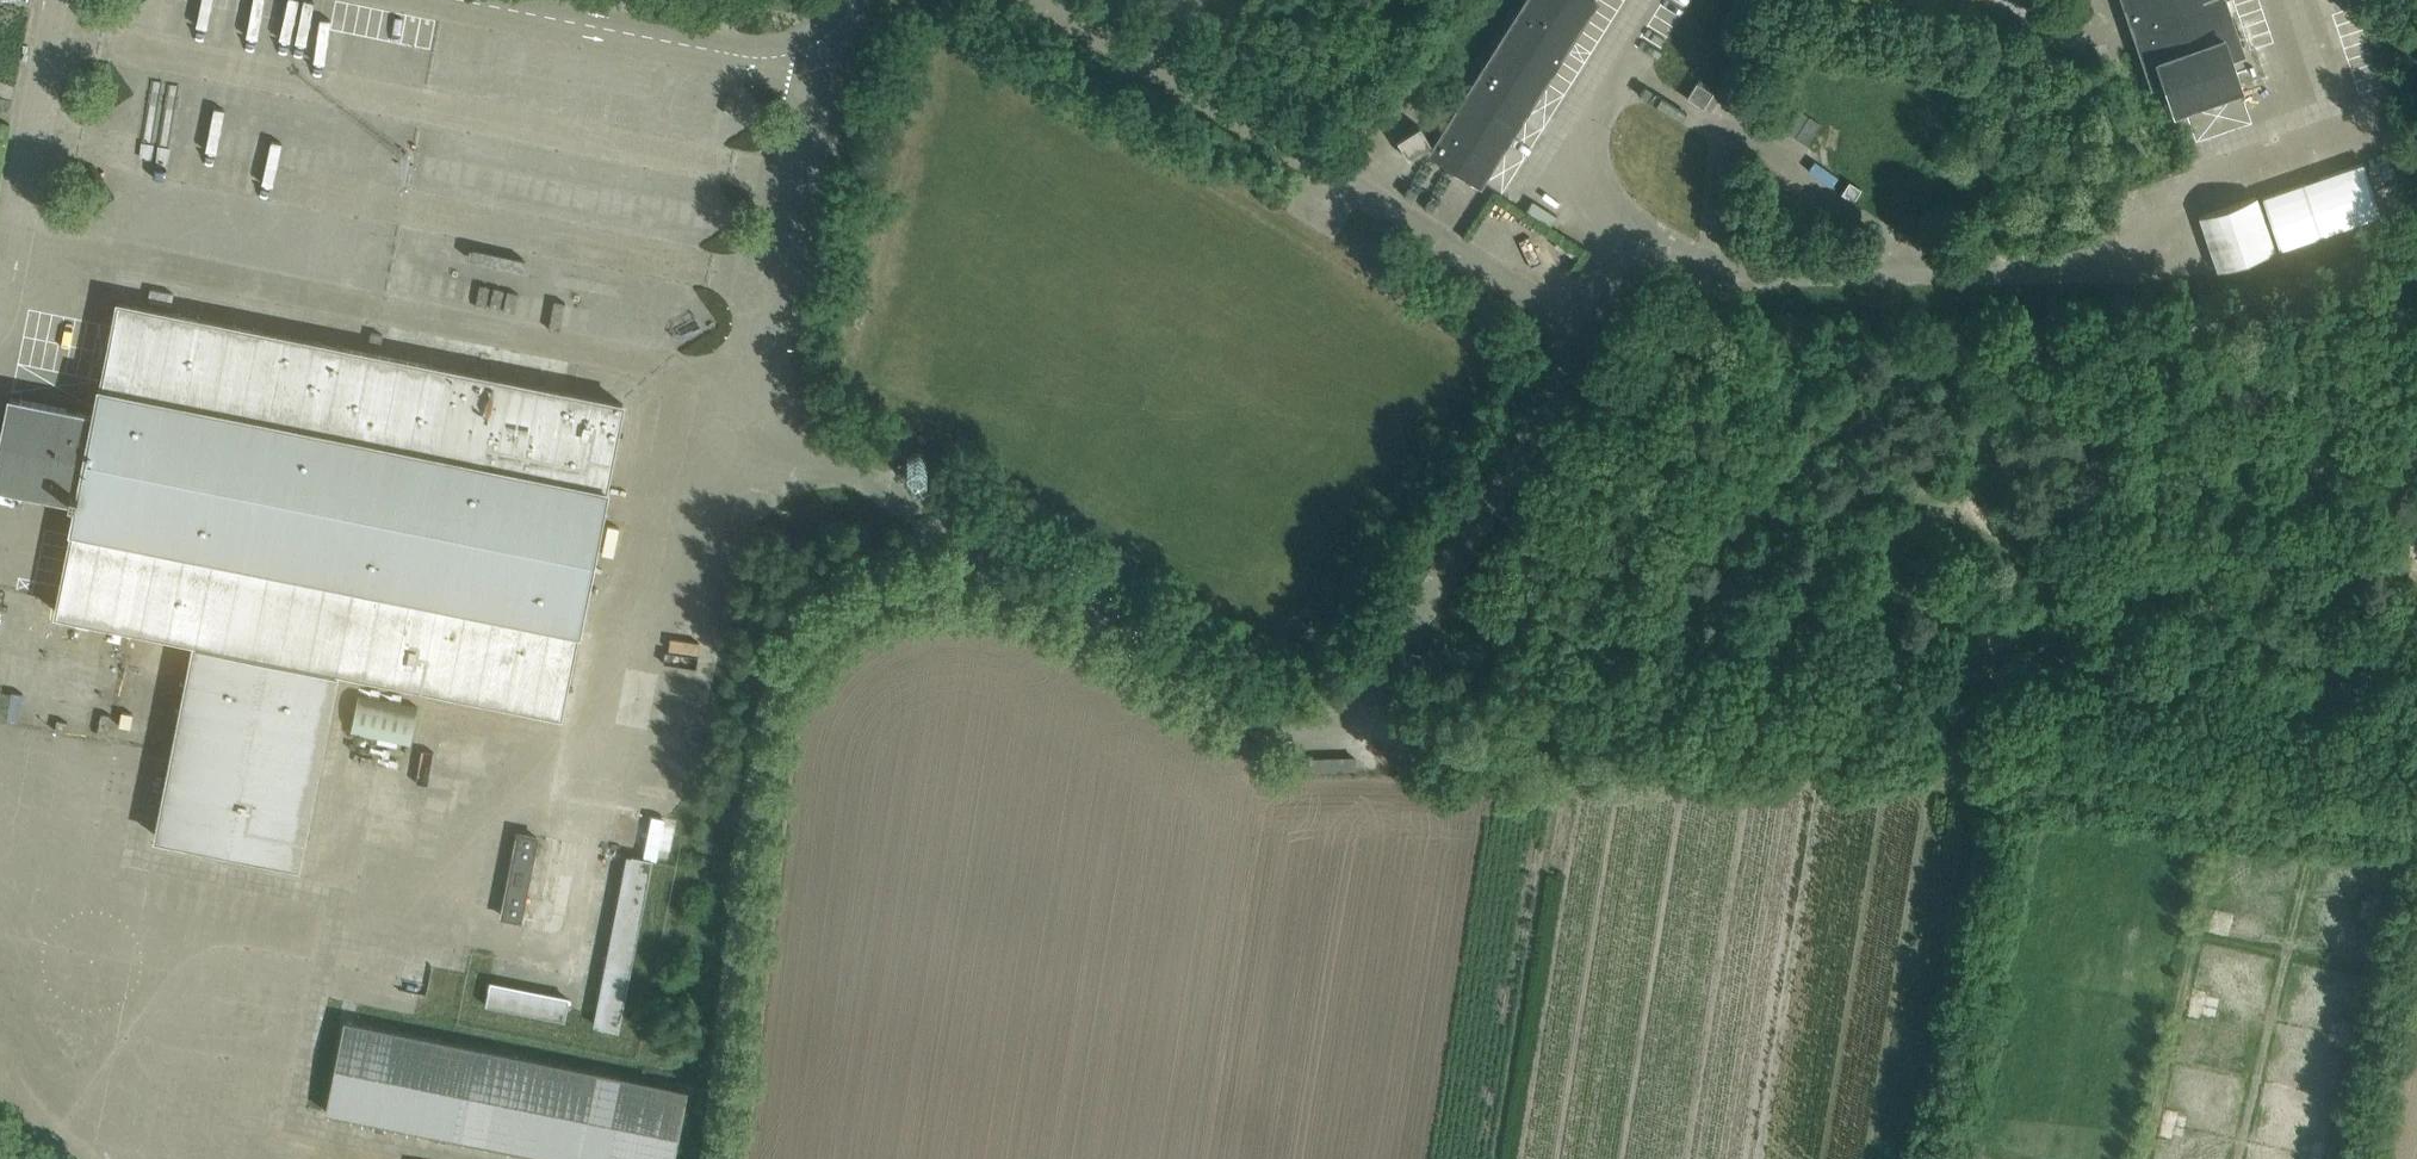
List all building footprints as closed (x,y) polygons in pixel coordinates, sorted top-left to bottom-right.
[(1431,152),(1481,183),(1596,0),(1527,0),(1431,152)] [(2153,83),(2165,79),(2175,109),(2232,89),(2241,86),(2231,57),(2243,52),(2225,0),(2124,0),(2153,83)] [(1697,81),(1687,97),(1704,108),(1705,106),(1711,110),(1719,98),(1713,93),(1714,92),(1697,81)] [(1808,115),(1797,108),(1783,129),(1794,136),(1808,115)] [(1810,116),(1796,137),(1807,144),(1821,123),(1810,116)] [(1433,145),(1421,125),(1398,140),(1410,159),(1433,145)] [(2364,166),(2257,195),(2276,250),(2380,217),(2364,166)] [(874,168),(869,182),(880,186),(885,172),(874,168)] [(1862,188),(1850,181),(1842,193),(1854,201),(1862,188)] [(0,455),(0,483),(78,499),(57,612),(196,639),(157,836),(299,864),(338,668),(561,713),(623,403),(119,302),(97,414),(11,397),(0,455)] [(1722,309),(1723,318),(1745,316),(1744,306),(1722,309)] [(383,334),(371,332),(369,343),(381,346),(383,334)] [(919,450),(909,456),(916,466),(926,460),(919,450)] [(359,694),(351,731),(387,738),(389,738),(411,743),(418,706),(359,694)] [(1354,756),(1311,758),(1312,769),(1355,768),(1354,756)] [(639,847),(638,853),(656,857),(658,850),(671,853),(672,847),(674,838),(675,828),(662,826),(663,822),(664,819),(645,815),(644,818),(643,827),(641,837),(640,841),(639,847)] [(520,832),(504,916),(521,919),(537,835),(520,832)] [(632,854),(598,1026),(619,1030),(653,858),(632,854)] [(570,998),(490,982),(485,1004),(565,1020),(570,998)] [(2201,1020),(2208,992),(2191,988),(2183,1016),(2201,1020)] [(688,1089),(345,1019),(326,1110),(566,1158),(674,1158),(688,1089)] [(2165,1109),(2157,1135),(2170,1139),(2178,1114),(2165,1109)]
